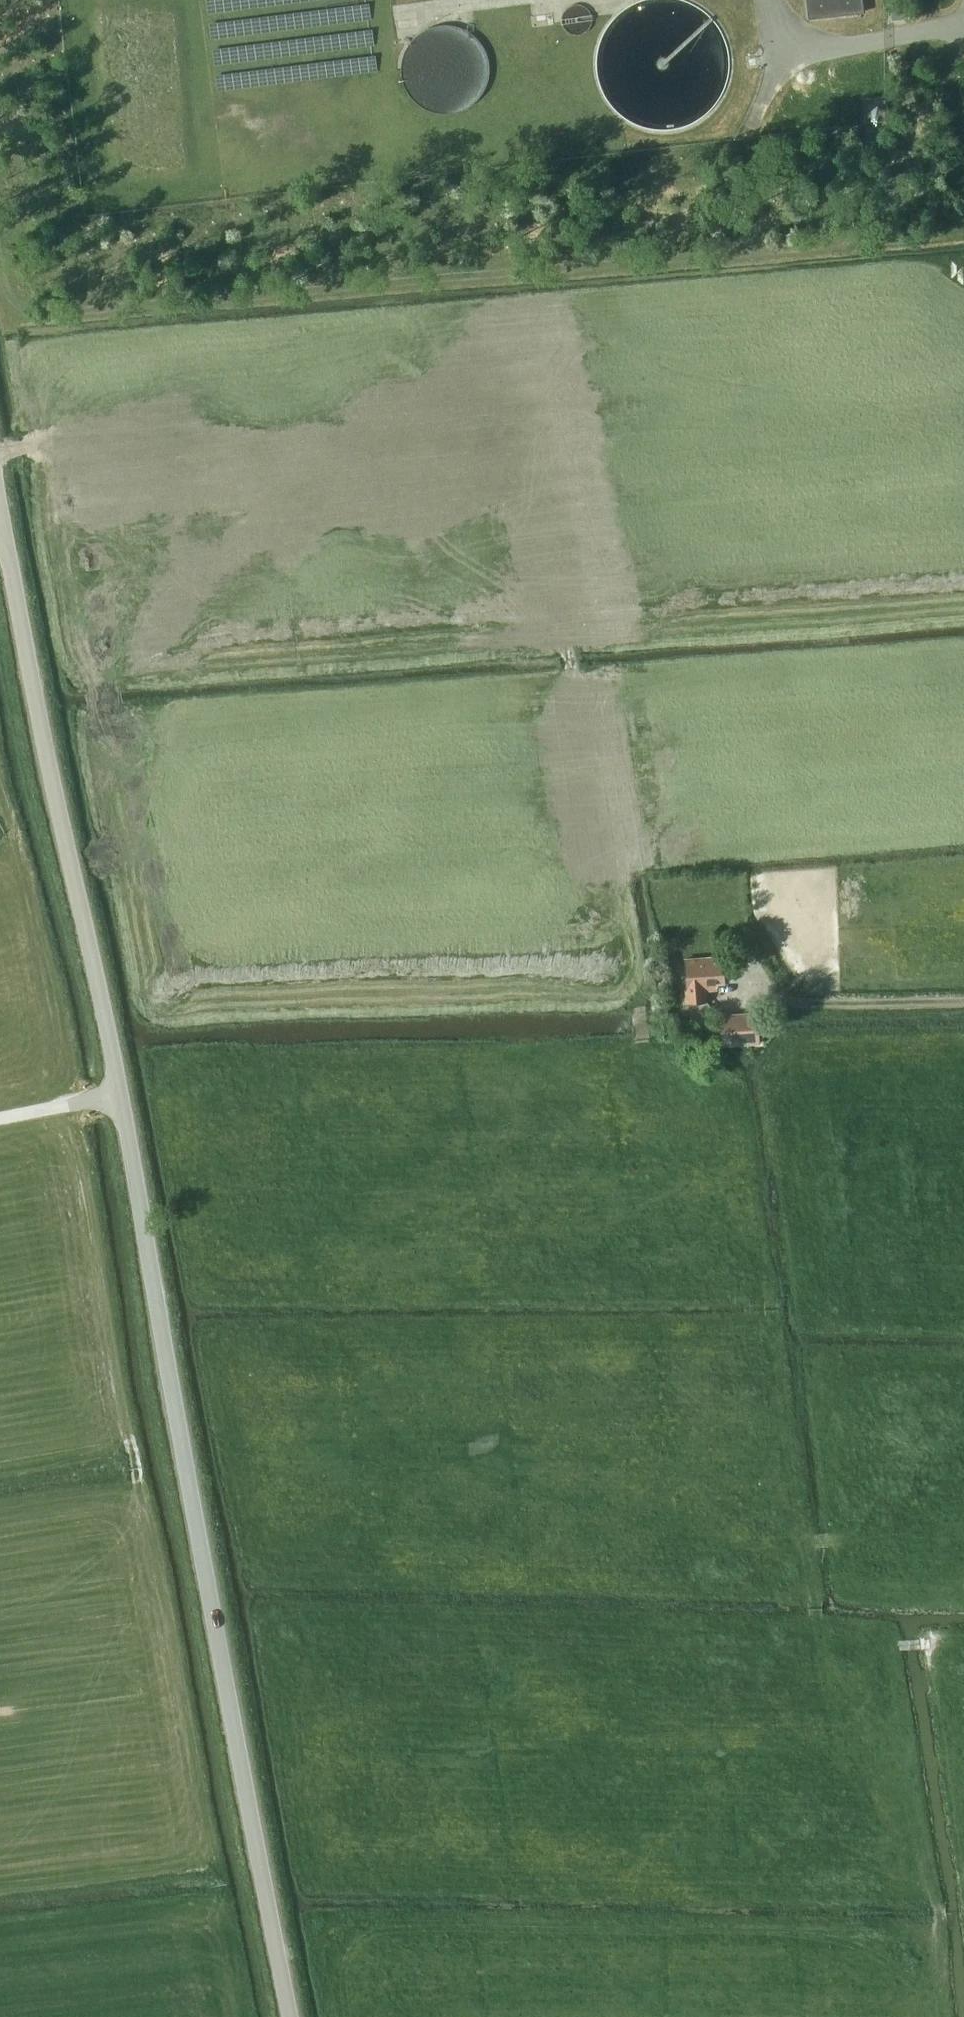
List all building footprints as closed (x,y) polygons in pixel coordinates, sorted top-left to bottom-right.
[(861,0),(806,0),(808,18),(862,11),(861,0)] [(715,963),(715,956),(685,958),(688,1002),(706,1001),(705,989),(717,989),(716,982),(725,982),(724,962),(715,963)] [(824,994),(824,981),(815,981),(815,994),(824,994)] [(723,1045),(760,1043),(758,1012),(721,1014),(723,1045)]
